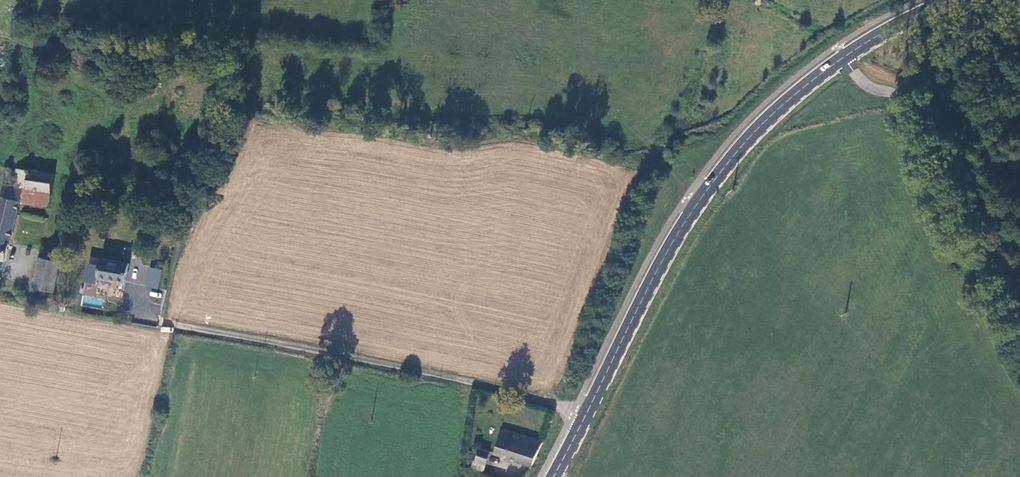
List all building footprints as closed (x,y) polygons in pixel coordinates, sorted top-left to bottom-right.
[(56,176),(19,168),(15,186),(9,184),(12,170),(3,168),(0,183),(1,183),(0,188),(0,261),(7,262),(21,202),(24,187),(52,193),(56,176)] [(49,208),(52,193),(24,187),(21,202),(49,208)] [(33,286),(56,291),(63,259),(53,257),(55,249),(42,246),(33,286)] [(132,265),(101,260),(98,280),(128,285),(132,265)] [(147,267),(145,287),(158,288),(160,269),(147,267)] [(536,467),(542,443),(501,431),(494,455),(536,467)] [(471,441),(464,463),(476,465),(483,449),(476,447),(477,442),(471,441)]
